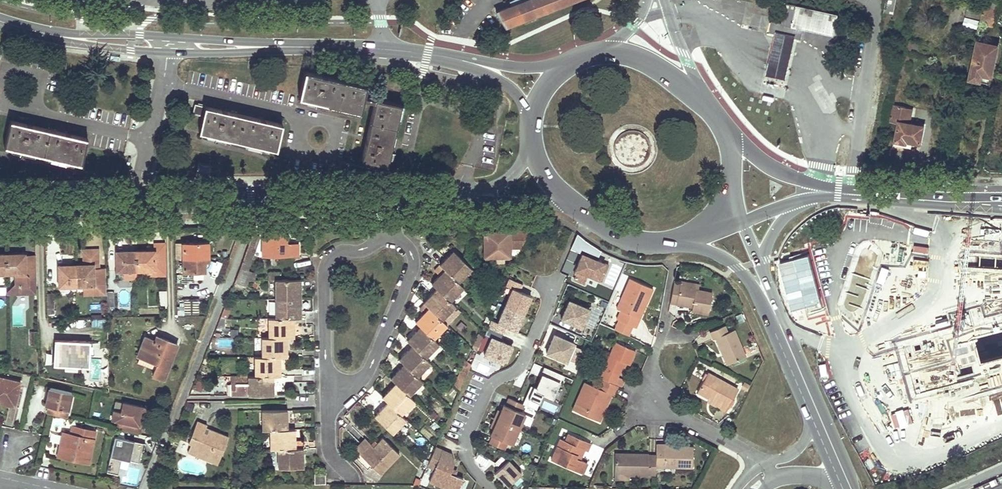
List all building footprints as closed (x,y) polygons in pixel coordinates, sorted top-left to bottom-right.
[(500,17),(506,27),(518,22),(523,20),(523,19),(535,14),(538,15),(539,15),(540,15),(541,15),(542,15),(543,15),(544,15),(545,15),(545,14),(548,13),(547,11),(576,0),(525,0),(512,5),(496,11),(498,17),(500,17)] [(986,0),(971,0),(969,10),(984,13),(985,7),(986,0)] [(794,38),(800,40),(803,29),(833,36),(838,15),(787,3),(782,24),(772,22),(770,32),(775,34),(794,38)] [(985,7),(984,13),(981,28),(999,31),(1001,11),(1001,10),(985,7)] [(963,26),(978,30),(980,21),(965,17),(963,26)] [(794,38),(775,34),(766,75),(785,79),(794,38)] [(995,42),(976,39),(969,75),(988,78),(995,42)] [(304,72),(299,96),(360,111),(362,101),(364,96),(366,86),(304,72)] [(387,166),(401,105),(376,99),(374,104),(362,160),(387,166)] [(199,132),(276,150),(282,125),(195,105),(192,114),(202,116),(199,132)] [(896,108),(892,107),(890,114),(895,115),(893,125),(902,127),(897,147),(912,150),(913,148),(920,149),(918,154),(922,155),(926,131),(907,127),(910,111),(901,109),(902,106),(897,105),(896,108)] [(81,164),(84,152),(87,139),(10,121),(4,147),(29,152),(65,160),(81,164)] [(210,165),(198,162),(195,174),(207,177),(210,165)] [(304,233),(304,221),(288,222),(288,233),(304,233)] [(510,248),(521,248),(529,231),(484,232),(485,258),(510,257),(510,248)] [(286,245),(286,238),(286,232),(262,232),(262,255),(297,255),(297,245),(286,245)] [(254,273),(247,271),(260,236),(253,234),(234,279),(248,281),(254,281),(254,273)] [(150,252),(136,252),(136,271),(167,270),(166,243),(155,244),(155,248),(155,252),(150,252)] [(208,243),(182,243),(183,259),(208,259),(208,243)] [(83,266),(76,266),(76,286),(83,286),(83,294),(106,293),(106,266),(98,266),(98,251),(92,251),(92,266),(83,266)] [(92,251),(83,251),(83,266),(92,266),(92,251)] [(471,269),(452,251),(434,270),(439,275),(431,284),(436,289),(423,302),(428,307),(415,321),(419,326),(406,340),(411,345),(398,359),(403,364),(390,378),(395,383),(382,397),(387,402),(374,416),(392,433),(406,419),(400,415),(414,401),(409,396),(422,382),(417,377),(430,363),(425,358),(438,344),(433,339),(447,325),(441,320),(455,307),(450,301),(463,287),(458,283),(471,269)] [(117,269),(117,252),(108,252),(108,269),(117,269)] [(136,271),(136,252),(117,252),(117,269),(117,276),(136,276),(136,271)] [(602,281),(608,265),(582,254),(574,272),(576,274),(574,279),(584,283),(588,274),(602,281)] [(7,274),(13,273),(14,284),(7,291),(7,293),(21,292),(21,289),(20,285),(19,281),(16,282),(15,273),(24,273),(25,275),(37,275),(36,259),(25,259),(25,255),(6,255),(7,274)] [(208,259),(183,259),(183,274),(204,273),(204,263),(208,263),(208,259)] [(76,286),(76,266),(59,266),(59,287),(76,286)] [(856,271),(843,301),(866,311),(879,281),(856,271)] [(20,285),(21,289),(21,292),(37,292),(37,275),(25,275),(24,273),(15,273),(16,282),(19,281),(20,285)] [(643,302),(646,303),(652,289),(629,279),(616,308),(621,310),(616,319),(619,321),(614,330),(627,336),(632,326),(635,328),(639,319),(636,317),(643,302)] [(230,384),(230,396),(273,395),(273,376),(280,376),(280,357),(286,357),(286,338),(293,337),(293,318),(301,318),(300,280),(288,280),(275,281),(275,318),(268,318),(268,338),(262,338),(262,357),(254,357),(254,376),(235,377),(235,384),(230,384)] [(512,291),(519,294),(523,286),(509,280),(505,288),(512,291)] [(680,280),(679,284),(695,288),(695,290),(697,290),(698,284),(680,280)] [(707,314),(711,293),(697,290),(695,290),(695,288),(679,284),(673,283),(670,298),(677,299),(676,304),(676,305),(692,308),(691,311),(707,314)] [(519,294),(512,291),(498,326),(519,334),(533,299),(519,294)] [(581,327),(589,309),(569,300),(561,319),(581,327)] [(489,304),(486,310),(493,313),(495,307),(489,304)] [(107,334),(107,318),(92,318),(92,328),(100,328),(100,329),(104,334),(107,334)] [(898,336),(901,328),(893,325),(890,332),(898,336)] [(727,364),(745,356),(734,330),(727,333),(724,326),(711,331),(714,338),(717,337),(722,349),(721,350),(727,364)] [(566,361),(573,343),(554,335),(546,353),(566,361)] [(155,341),(145,337),(137,356),(140,357),(137,363),(154,370),(152,376),(164,380),(177,344),(156,336),(155,341)] [(232,339),(217,340),(218,347),(233,346),(232,339)] [(491,340),(483,358),(506,367),(513,349),(491,340)] [(90,343),(55,341),(54,364),(89,367),(90,343)] [(623,362),(629,365),(635,351),(615,342),(600,377),(602,378),(614,384),(617,376),(623,362)] [(570,363),(580,367),(586,351),(577,347),(570,363)] [(459,391),(470,364),(464,360),(453,385),(459,391)] [(580,368),(591,374),(595,367),(583,361),(580,368)] [(552,398),(563,375),(545,367),(535,390),(552,398)] [(716,407),(725,411),(737,389),(708,373),(697,392),(709,398),(718,403),(716,407)] [(624,379),(617,376),(614,384),(618,386),(621,387),(624,379)] [(614,384),(602,378),(597,388),(585,383),(573,410),(599,421),(606,408),(603,407),(609,393),(614,395),(618,386),(614,384)] [(19,383),(0,379),(0,403),(17,407),(21,393),(17,392),(19,383)] [(200,392),(202,388),(204,384),(197,381),(193,388),(200,392)] [(750,387),(744,383),(741,388),(747,392),(750,387)] [(451,387),(446,393),(451,397),(456,391),(451,387)] [(45,406),(48,407),(47,414),(49,415),(66,419),(71,393),(49,388),(45,406)] [(520,423),(524,414),(520,412),(523,405),(509,398),(505,405),(503,404),(500,411),(499,415),(496,414),(492,423),(494,425),(493,428),(490,435),(492,436),(489,443),(503,450),(507,442),(511,444),(515,435),(520,423)] [(716,407),(718,403),(709,398),(707,402),(716,407)] [(124,403),(117,402),(114,411),(121,413),(124,403)] [(139,426),(141,417),(144,418),(146,408),(124,403),(121,413),(114,411),(112,420),(119,421),(118,429),(140,434),(142,427),(139,426)] [(303,468),(303,449),(303,440),(295,440),(295,430),(287,430),(287,411),(274,411),(262,411),(262,430),(269,430),(269,449),(278,449),(278,468),(303,468)] [(228,437),(218,433),(208,429),(207,433),(203,432),(206,425),(197,421),(188,443),(190,445),(187,452),(216,465),(228,437)] [(97,433),(73,428),(71,436),(64,434),(58,458),(89,465),(97,433)] [(569,434),(565,442),(560,440),(551,460),(582,474),(587,463),(579,460),(584,450),(587,442),(569,434)] [(363,437),(353,448),(360,454),(369,444),(363,437)] [(382,437),(373,447),(369,444),(360,454),(380,474),(399,455),(382,437)] [(139,464),(142,451),(132,449),(132,450),(127,449),(128,441),(115,438),(107,473),(118,476),(122,460),(139,464)] [(142,451),(143,444),(128,441),(127,449),(132,450),(132,449),(142,451)] [(656,455),(649,455),(648,454),(630,454),(630,455),(614,455),(614,475),(628,475),(655,476),(656,467),(691,468),(692,448),(676,447),(676,448),(664,448),(664,445),(656,444),(656,455)] [(463,478),(450,473),(453,465),(450,454),(435,447),(427,465),(434,468),(428,481),(445,488),(458,488),(463,478)] [(507,486),(521,473),(508,460),(494,473),(507,486)] [(314,474),(314,484),(324,484),(324,474),(314,474)]
